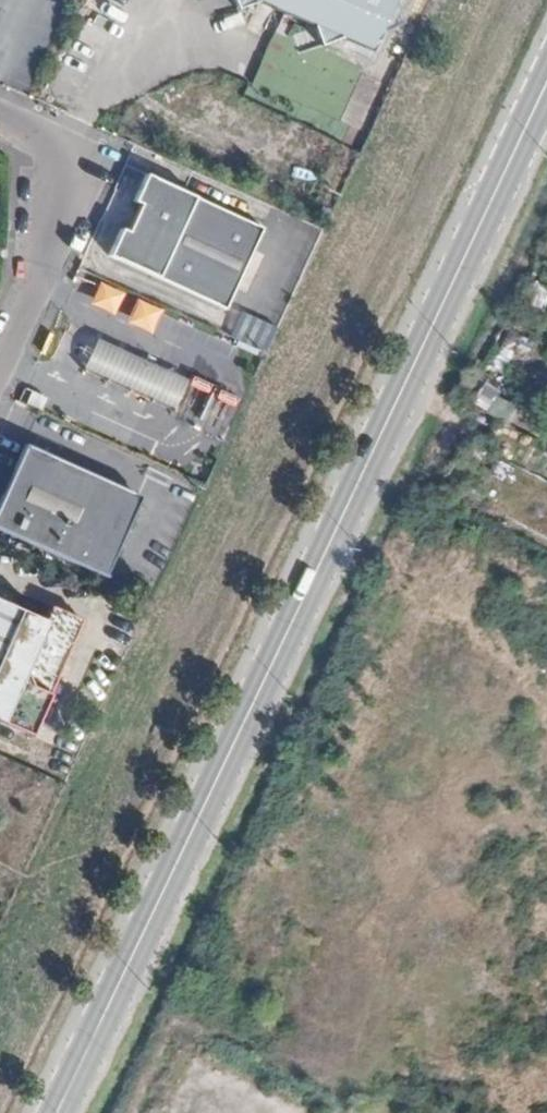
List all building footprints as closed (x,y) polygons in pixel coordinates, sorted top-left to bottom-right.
[(322,13),(329,34),(350,25),(381,39),(398,0),(294,0),(322,13)] [(270,218),(152,163),(139,191),(147,195),(134,222),(125,218),(113,245),(231,300),(270,218)] [(251,305),(240,330),(276,347),(288,322),(251,305)] [(109,329),(92,364),(207,420),(224,385),(109,329)] [(148,486),(32,431),(0,501),(0,516),(110,568),(148,486)] [(37,725),(91,608),(59,593),(50,613),(0,590),(0,708),(37,725)]
